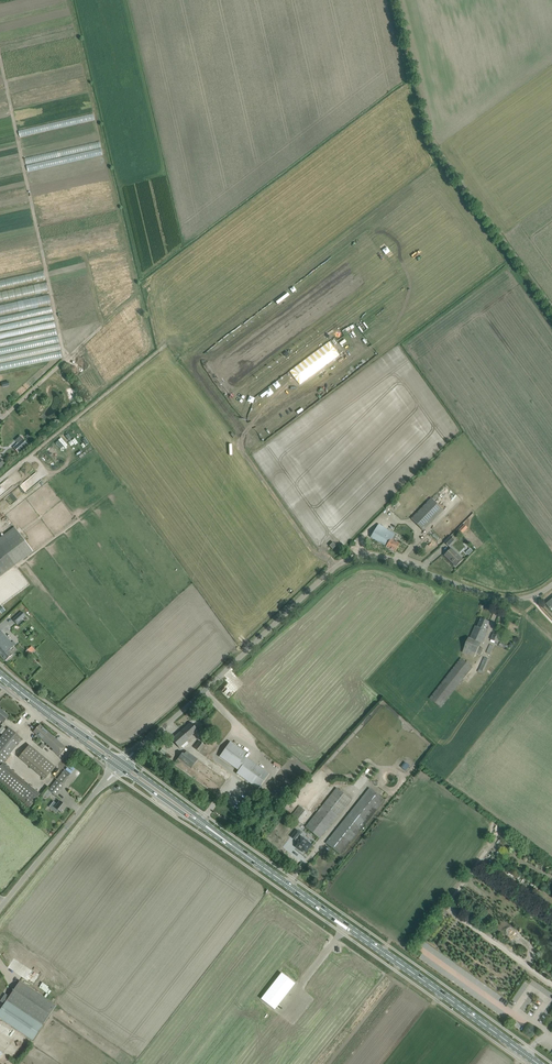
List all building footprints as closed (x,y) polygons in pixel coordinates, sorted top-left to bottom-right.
[(13,448),(18,454),(29,445),(24,439),(21,436),(16,440),(18,444),(13,448)] [(411,519),(424,531),(444,510),(431,498),(411,519)] [(373,532),(370,537),(386,546),(386,547),(395,552),(398,547),(400,544),(394,540),(396,538),(396,537),(394,536),(395,534),(392,532),(387,529),(384,527),(378,524),(373,532)] [(465,525),(459,531),(462,534),(468,528),(465,525)] [(0,537),(0,576),(33,551),(14,527),(0,537)] [(448,546),(454,540),(450,536),(444,542),(448,546)] [(451,548),(448,551),(444,555),(456,567),(463,560),(451,548)] [(26,616),(22,611),(13,620),(17,624),(26,616)] [(483,643),(486,636),(488,631),(486,630),(489,622),(481,618),(478,627),(475,626),(473,631),(470,638),(470,637),(463,652),(475,657),(476,654),(481,656),(484,649),(479,647),(481,643),(483,643)] [(0,632),(0,655),(5,661),(13,654),(9,650),(16,644),(13,641),(12,643),(1,631),(0,632)] [(491,642),(497,644),(498,643),(501,637),(494,633),(491,640),(491,642)] [(26,651),(30,655),(35,650),(32,646),(26,651)] [(478,672),(483,674),(490,659),(484,657),(478,672)] [(430,698),(441,708),(473,667),(461,658),(430,698)] [(3,723),(9,716),(0,708),(0,720),(3,723)] [(198,730),(195,726),(191,722),(172,739),(179,748),(181,746),(183,748),(188,743),(189,744),(191,742),(188,738),(198,730)] [(60,742),(40,725),(33,732),(53,750),(52,750),(58,755),(65,747),(60,742)] [(23,739),(9,728),(7,730),(5,729),(1,734),(3,736),(0,739),(0,768),(1,767),(0,766),(23,739)] [(194,748),(206,757),(208,754),(211,755),(218,746),(215,745),(217,742),(211,737),(205,745),(200,741),(194,748)] [(247,759),(244,756),(246,753),(230,742),(220,757),(235,768),(236,768),(239,770),(237,773),(258,789),(269,774),(247,759)] [(30,745),(19,758),(45,779),(56,767),(30,745)] [(182,752),(177,760),(174,764),(216,794),(219,790),(226,780),(197,759),(198,759),(186,750),(184,754),(182,752)] [(1,767),(0,768),(0,783),(29,807),(38,797),(1,767)] [(57,779),(64,784),(69,778),(62,772),(57,779)] [(64,785),(57,780),(49,790),(56,796),(64,785)] [(337,788),(306,827),(320,838),(351,799),(337,788)] [(326,843),(329,846),(334,849),(340,854),(384,799),(369,788),(326,843)] [(58,810),(61,813),(66,806),(60,801),(57,804),(54,801),(49,807),(57,813),(58,810)] [(292,815),(301,822),(308,813),(299,806),(292,815)] [(306,852),(312,845),(300,835),(302,834),(297,830),(291,837),(299,843),(296,846),(298,848),(302,852),(303,850),(306,852)] [(275,1010),(295,984),(281,973),(261,999),(275,1010)] [(56,1006),(19,982),(7,1000),(36,1020),(44,1025),(56,1006)] [(7,1000),(0,1010),(0,1020),(25,1037),(36,1020),(7,1000)]
